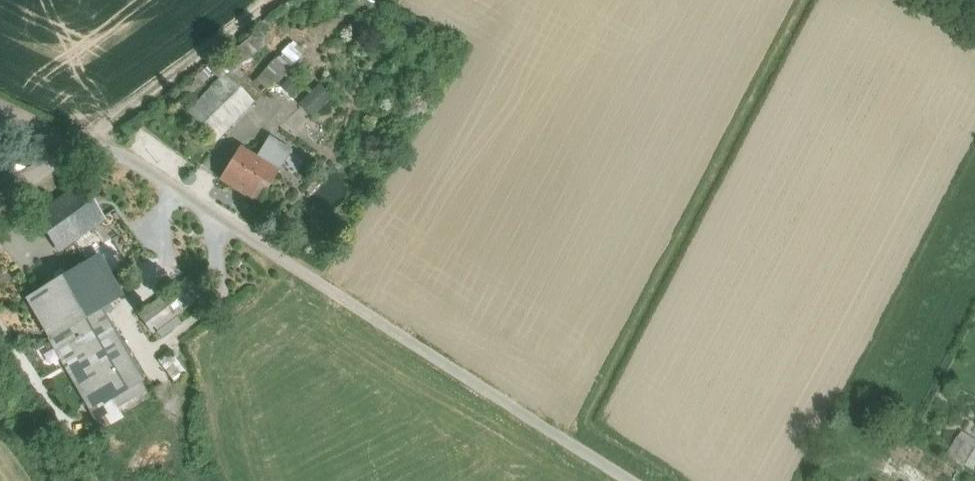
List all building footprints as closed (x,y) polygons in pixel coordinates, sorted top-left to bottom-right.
[(290,39),(257,75),(271,87),(304,51),(290,39)] [(225,74),(192,108),(221,137),(254,103),(225,74)] [(297,102),(310,116),(331,96),(318,82),(297,102)] [(221,137),(192,108),(181,120),(210,148),(221,137)] [(290,153),(269,139),(256,159),(278,173),(290,153)] [(256,159),(239,148),(220,179),(259,203),(278,173),(256,159)] [(80,184),(53,203),(78,238),(105,219),(80,184)] [(53,203),(35,216),(60,251),(78,238),(53,203)] [(98,257),(28,300),(50,337),(49,338),(91,409),(111,398),(141,380),(102,314),(110,309),(107,303),(121,294),(98,257)] [(187,277),(140,313),(157,334),(158,334),(161,338),(179,324),(175,318),(202,297),(187,277)] [(171,380),(184,370),(168,350),(155,360),(171,380)] [(111,398),(91,409),(102,428),(122,416),(111,398)] [(972,448),(957,439),(947,455),(962,464),(972,448)]
